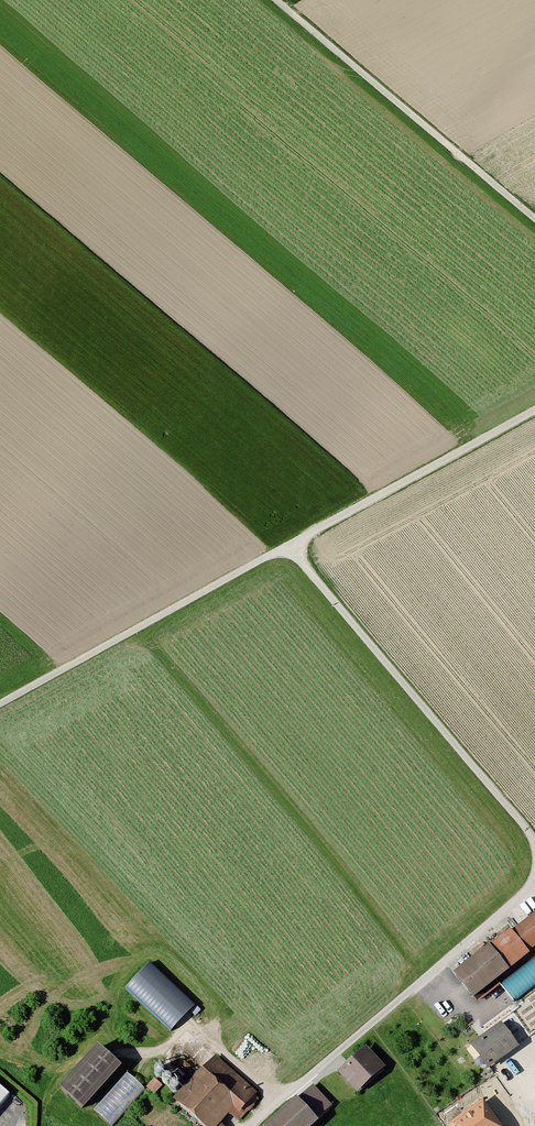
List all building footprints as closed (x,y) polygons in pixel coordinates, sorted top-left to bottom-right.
[(455,975),(472,995),(534,944),(534,909),(455,975)] [(534,985),(534,957),(501,986),(515,1002),(534,985)] [(129,986),(174,1028),(198,1003),(154,961),(129,986)] [(502,1024),(474,1042),(489,1066),(517,1048),(502,1024)] [(99,1049),(62,1087),(82,1107),(120,1069),(99,1049)] [(365,1049),(342,1071),(359,1089),(383,1067),(365,1049)] [(177,1103),(202,1125),(214,1125),(226,1113),(237,1122),(255,1103),(214,1064),(177,1103)] [(273,1125),(310,1125),(333,1105),(316,1087),(273,1125)] [(483,1107),(458,1125),(498,1125),(483,1107)]
